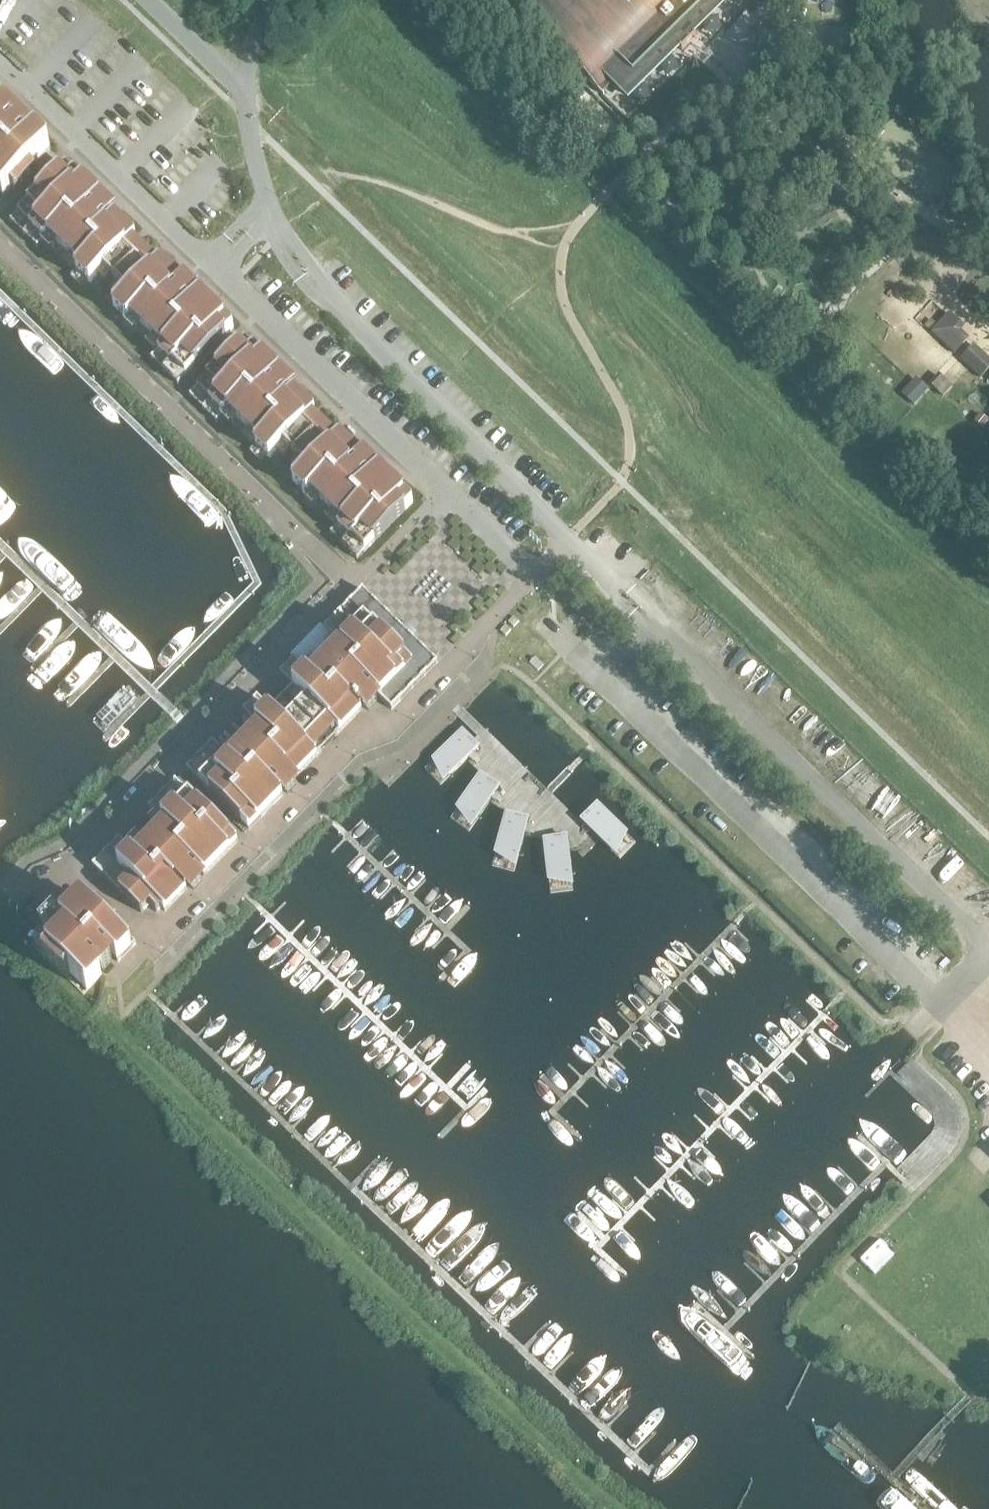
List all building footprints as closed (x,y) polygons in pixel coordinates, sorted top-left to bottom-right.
[(603,96),(604,95),(603,94),(614,83),(625,94),(632,101),(682,52),(702,32),(735,0),(509,0),(603,96)] [(98,37),(93,52),(105,56),(110,41),(98,37)] [(124,108),(135,94),(126,87),(115,101),(124,108)] [(135,116),(143,101),(134,96),(126,111),(135,116)] [(36,135),(21,150),(18,147),(30,134),(22,125),(9,138),(6,135),(19,122),(4,107),(0,112),(0,194),(4,197),(12,189),(16,193),(36,172),(32,168),(50,149),(36,135)] [(80,265),(76,270),(90,284),(104,270),(115,281),(144,252),(132,241),(136,237),(114,216),(101,229),(97,226),(110,213),(101,205),(89,217),(85,214),(100,198),(66,164),(18,213),(45,240),(49,235),(80,265)] [(291,204),(278,213),(285,222),(297,212),(291,204)] [(155,264),(144,252),(115,281),(127,293),(114,307),(128,321),(132,316),(163,346),(159,351),(186,377),(234,328),(199,294),(184,310),(180,307),(193,294),(184,285),(172,298),(168,295),(181,282),(159,260),(155,264)] [(937,327),(931,321),(925,327),(955,354),(965,343),(954,332),(960,325),(949,314),(937,327)] [(270,459),(283,445),(295,456),(323,428),(311,416),(315,412),(293,390),(281,403),(277,400),(290,387),(281,379),(269,392),(265,388),(280,373),(245,339),(197,388),(224,415),(229,410),(259,440),(255,445),(270,459)] [(984,355),(980,360),(971,351),(962,361),(981,378),(988,369),(988,360),(984,355)] [(953,388),(943,379),(934,388),(944,398),(953,388)] [(925,394),(913,383),(903,394),(915,406),(925,394)] [(980,416),(975,424),(982,429),(988,422),(980,416)] [(293,482),(307,496),(312,491),(342,521),(338,526),(365,552),(413,503),(378,469),(363,485),(360,481),(372,469),(364,460),(351,473),(348,470),(361,457),(339,435),(334,439),(323,428),(295,456),(306,468),(293,482)] [(411,567),(398,578),(420,602),(431,592),(455,619),(481,596),(489,605),(515,581),(458,518),(433,541),(429,536),(403,559),(411,567)] [(296,786),(282,772),(286,769),(296,778),(322,752),(310,740),(324,726),(336,737),(362,711),(352,701),(355,698),(369,711),(377,703),(363,689),(367,686),(392,710),(438,663),(412,639),(417,633),(405,622),(401,627),(363,590),(324,629),(337,642),(307,673),(294,660),(280,674),(293,687),(271,711),(257,698),(243,712),(256,725),(226,756),(213,743),(187,770),(249,831),(283,796),(271,784),(274,781),(288,794),(296,786)] [(420,818),(489,757),(452,722),(412,764),(392,783),(420,818)] [(489,757),(420,818),(467,875),(509,777),(489,757)] [(527,907),(532,799),(509,777),(467,875),(527,907)] [(176,782),(149,809),(162,821),(132,852),(119,839),(93,866),(141,914),(149,906),(157,913),(161,909),(165,912),(187,890),(177,880),(180,877),(194,891),(202,882),(188,869),(192,865),(204,877),(238,842),(176,782)] [(602,794),(566,832),(599,899),(650,846),(602,794)] [(599,899),(566,832),(532,799),(527,907),(599,899)] [(703,875),(666,913),(752,997),(789,959),(703,875)] [(136,944),(84,893),(44,934),(55,945),(44,957),(66,979),(70,975),(87,992),(102,977),(88,964),(92,960),(104,973),(113,964),(100,952),(103,948),(118,963),(136,944)] [(666,913),(629,951),(715,1034),(752,997),(666,913)] [(629,951),(592,988),(678,1072),(715,1034),(629,951)] [(789,959),(752,997),(838,1081),(874,1043),(789,959)] [(592,988),(555,1026),(641,1110),(678,1072),(592,988)] [(752,997),(715,1034),(801,1118),(838,1081),(752,997)] [(555,1026),(518,1064),(604,1148),(641,1110),(555,1026)] [(715,1034),(678,1072),(764,1156),(801,1118),(715,1034)] [(678,1072),(641,1110),(727,1194),(764,1156),(678,1072)] [(641,1110),(604,1148),(690,1232),(727,1194),(641,1110)]
